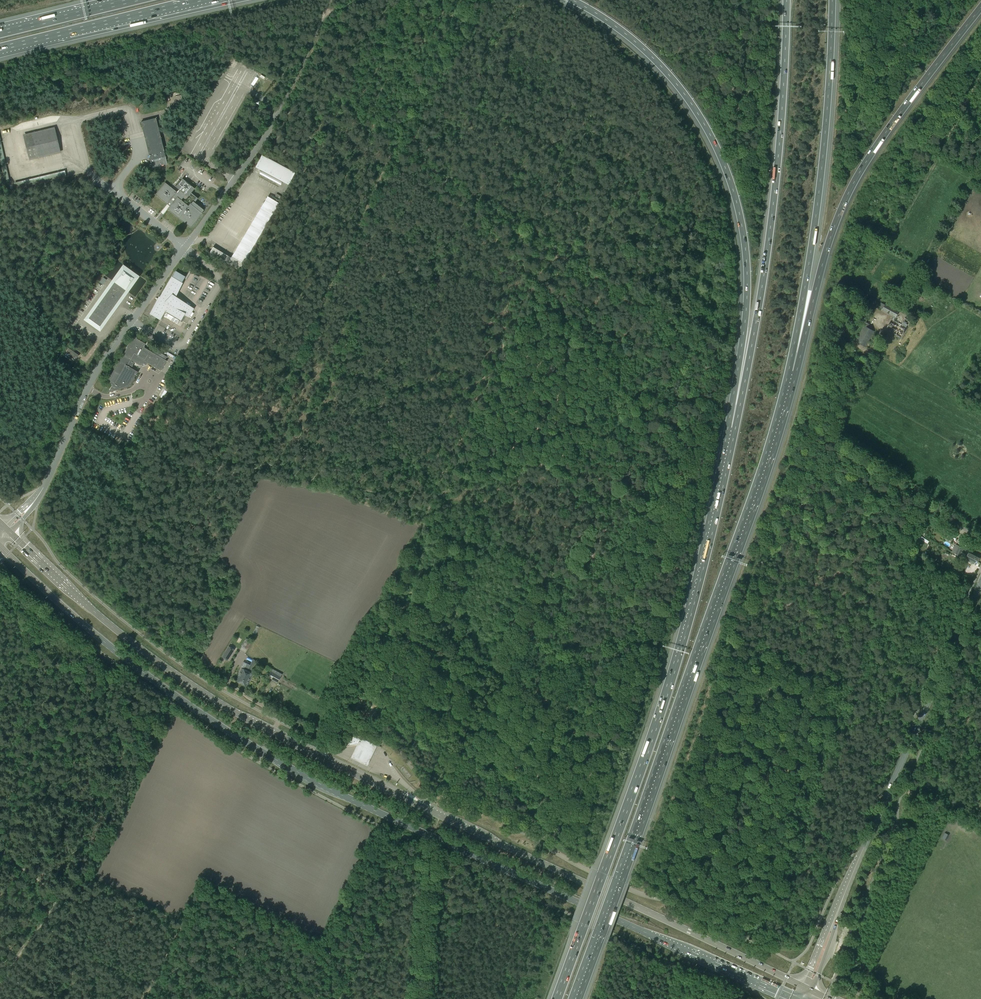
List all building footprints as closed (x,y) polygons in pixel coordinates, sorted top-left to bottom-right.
[(141,122),(152,167),(167,164),(161,138),(163,137),(159,118),(157,118),(141,122)] [(60,153),(54,127),(22,135),(28,161),(60,153)] [(257,166),(263,169),(262,171),(261,170),(259,174),(280,185),(282,182),(281,181),(282,180),(287,183),(295,172),(262,155),(257,166)] [(176,187),(180,190),(178,193),(171,187),(165,182),(155,194),(167,204),(170,206),(168,209),(179,218),(181,220),(191,228),(202,214),(203,213),(202,212),(204,210),(200,207),(199,206),(196,204),(195,202),(198,198),(193,194),(191,193),(194,188),(182,179),(180,181),(176,187)] [(279,204),(266,196),(227,265),(240,272),(279,204)] [(88,316),(101,326),(136,278),(122,269),(88,316)] [(193,308),(175,296),(184,278),(174,273),(168,284),(151,314),(160,319),(165,311),(181,320),(184,314),(188,316),(193,308)] [(907,324),(904,322),(903,322),(902,324),(894,320),(898,311),(885,304),(885,305),(881,303),(879,307),(883,309),(882,310),(894,316),(892,319),(886,329),(901,337),(906,327),(907,324)] [(874,331),(868,328),(870,324),(866,322),(864,326),(856,341),(865,347),(874,331)] [(133,336),(108,381),(113,384),(120,388),(130,385),(138,372),(131,368),(135,362),(140,366),(141,365),(142,363),(145,362),(147,363),(161,371),(167,361),(165,360),(167,357),(156,351),(155,354),(143,347),(145,344),(133,336)] [(65,351),(76,359),(79,355),(68,347),(65,351)] [(957,536),(950,532),(947,537),(954,541),(957,536)] [(969,551),(967,555),(978,560),(980,556),(969,551)] [(976,565),(978,560),(967,555),(965,559),(976,565)] [(222,657),(227,660),(234,650),(229,646),(222,657)] [(241,683),(247,671),(241,668),(235,681),(241,683)] [(247,671),(241,683),(247,686),(253,673),(247,671)] [(271,672),(268,677),(277,682),(280,677),(271,672)] [(360,736),(348,738),(349,745),(361,743),(360,736)] [(376,746),(360,739),(355,749),(351,757),(367,764),(371,756),(376,746)]
